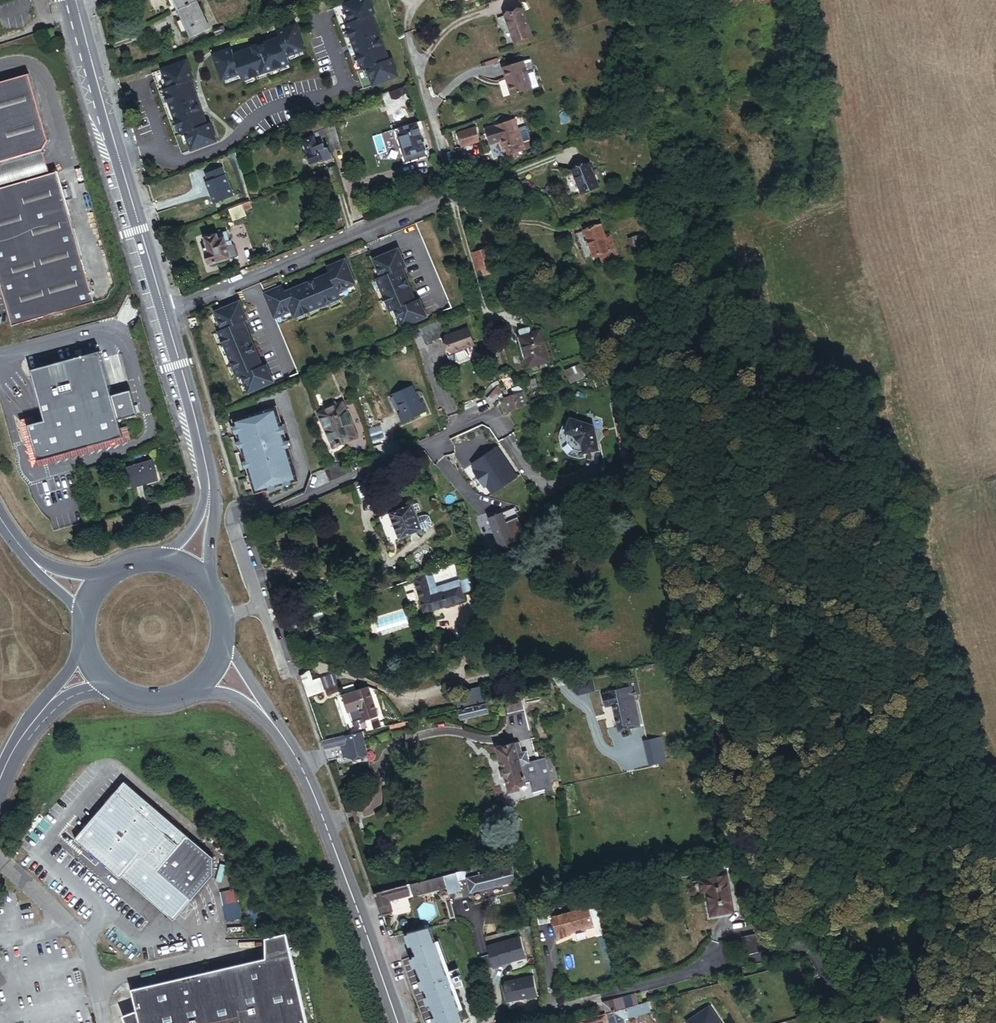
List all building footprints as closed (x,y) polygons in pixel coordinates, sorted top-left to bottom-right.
[(194,0),(173,0),(178,10),(195,2),(194,0)] [(372,0),(352,0),(343,3),(349,21),(344,23),(362,71),(365,69),(372,88),(399,78),(392,58),(390,58),(373,14),(377,13),(372,0)] [(207,30),(195,2),(178,10),(190,37),(207,30)] [(522,11),(504,17),(513,43),(531,37),(522,11)] [(233,52),(231,47),(211,54),(221,80),(240,73),(243,82),(291,65),(288,57),(307,50),(297,22),(276,30),(278,35),(233,52)] [(187,58),(159,68),(166,87),(162,89),(179,135),(184,133),(191,151),(217,141),(210,122),(207,123),(191,80),(195,78),(187,58)] [(524,65),(504,71),(512,98),(532,93),(524,65)] [(29,74),(0,82),(0,285),(12,327),(95,303),(57,172),(50,174),(43,150),(48,141),(29,74)] [(409,86),(399,90),(401,95),(411,91),(409,86)] [(399,90),(388,94),(390,100),(395,101),(399,99),(401,96),(401,95),(399,90)] [(321,118),(314,121),(318,134),(323,138),(326,137),(324,129),(321,118)] [(524,149),(513,119),(496,125),(497,126),(486,130),(492,144),(502,140),(505,148),(509,147),(511,154),(524,149)] [(314,121),(306,124),(311,137),(318,134),(314,121)] [(419,130),(417,123),(394,130),(404,164),(427,157),(419,130)] [(336,125),(324,129),(326,137),(330,151),(342,147),(336,125)] [(475,128),(457,134),(462,148),(480,142),(475,128)] [(325,153),(320,139),(314,141),(313,138),(303,142),(311,163),(321,160),(320,155),(325,153)] [(592,170),(574,177),(584,200),(601,192),(592,170)] [(250,202),(228,209),(232,221),(247,216),(244,210),(252,207),(250,202)] [(603,231),(587,236),(597,264),(603,262),(607,272),(622,267),(613,241),(608,243),(603,231)] [(226,233),(205,239),(209,252),(205,253),(208,264),(229,258),(230,261),(237,259),(233,245),(226,247),(224,241),(228,240),(226,233)] [(641,236),(629,238),(630,247),(643,245),(641,236)] [(408,268),(399,248),(373,259),(380,278),(376,279),(390,314),(395,312),(402,330),(430,319),(422,299),(418,301),(404,269),(408,268)] [(485,251),(471,255),(476,272),(481,270),(490,267),(485,251)] [(282,285),(263,294),(274,320),(292,312),(295,320),(341,300),(339,294),(358,286),(346,259),(326,267),(328,273),(284,291),(282,285)] [(490,267),(481,270),(483,277),(492,274),(490,267)] [(249,320),(240,301),(213,312),(221,331),(217,333),(237,379),(241,377),(248,395),(274,384),(266,365),(263,366),(244,322),(249,320)] [(530,303),(514,308),(518,320),(534,315),(530,303)] [(435,323),(420,328),(425,344),(440,339),(435,323)] [(530,328),(517,332),(528,368),(548,362),(540,332),(531,334),(530,328)] [(467,330),(440,339),(449,366),(476,357),(467,330)] [(98,346),(29,365),(43,415),(27,420),(37,458),(122,434),(117,417),(111,394),(98,346)] [(597,362),(585,368),(589,377),(601,371),(597,362)] [(565,371),(571,384),(584,378),(579,365),(565,371)] [(528,382),(531,390),(537,388),(535,380),(528,382)] [(411,387),(392,395),(400,413),(397,415),(401,423),(425,413),(422,404),(419,406),(411,387)] [(129,388),(111,394),(117,417),(136,412),(129,388)] [(493,405),(502,392),(495,388),(487,400),(493,405)] [(514,397),(505,399),(509,413),(526,406),(521,391),(519,388),(512,391),(514,397)] [(340,402),(319,412),(334,447),(341,444),(341,442),(355,436),(340,402)] [(276,408),(232,421),(254,496),(298,482),(276,408)] [(617,419),(618,425),(627,423),(626,417),(617,419)] [(571,418),(568,432),(565,431),(563,445),(568,450),(571,453),(574,454),(578,455),(582,455),(586,454),(585,451),(599,449),(594,425),(571,418)] [(519,478),(497,444),(471,461),(475,467),(472,469),(490,497),(519,478)] [(152,461),(128,467),(132,487),(157,482),(152,461)] [(364,485),(356,486),(358,501),(366,499),(364,485)] [(413,505),(389,514),(399,539),(422,531),(417,518),(415,513),(413,505)] [(521,533),(513,508),(488,517),(498,547),(512,542),(516,541),(521,533)] [(422,516),(417,518),(422,531),(427,528),(430,527),(431,523),(429,517),(426,516),(422,516)] [(515,550),(512,542),(498,547),(487,551),(489,558),(494,557),(494,558),(515,550)] [(463,560),(411,577),(423,613),(464,600),(462,594),(473,590),(463,560)] [(293,640),(304,635),(299,620),(287,624),(293,640)] [(306,671),(298,676),(305,697),(322,692),(319,681),(310,684),(306,671)] [(575,681),(578,694),(594,690),(591,677),(575,681)] [(454,692),(458,709),(486,703),(482,686),(454,692)] [(349,731),(350,735),(358,733),(356,727),(352,728),(350,723),(362,720),(363,721),(375,717),(367,687),(344,694),(347,708),(343,710),(342,709),(327,716),(337,737),(349,731)] [(634,687),(604,694),(608,708),(613,707),(612,704),(631,700),(636,719),(629,721),(631,729),(643,726),(634,687)] [(539,695),(524,699),(526,707),(541,704),(539,695)] [(505,701),(507,713),(524,710),(521,698),(505,701)] [(631,700),(612,704),(613,707),(618,731),(622,731),(624,737),(629,736),(628,730),(631,729),(629,721),(636,719),(631,700)] [(486,703),(458,709),(460,720),(488,713),(486,703)] [(350,735),(332,739),(334,747),(346,745),(349,758),(365,755),(361,732),(358,733),(350,735)] [(664,736),(644,738),(646,763),(666,761),(664,736)] [(497,749),(503,771),(499,772),(500,777),(504,776),(508,792),(516,790),(515,787),(528,784),(524,767),(529,765),(528,763),(526,753),(520,755),(517,744),(497,749)] [(546,758),(530,762),(534,778),(538,777),(545,775),(543,768),(548,767),(546,758)] [(524,767),(528,784),(539,781),(538,777),(534,778),(530,762),(528,763),(529,765),(524,767)] [(213,874),(213,856),(125,781),(75,839),(91,852),(84,859),(100,873),(106,866),(121,878),(122,877),(174,920),(213,874)] [(515,857),(453,872),(456,882),(459,882),(466,880),(469,892),(520,879),(515,857)] [(453,872),(441,875),(444,886),(446,893),(461,890),(459,882),(456,882),(453,872)] [(373,893),(381,916),(384,917),(389,915),(390,915),(390,913),(390,912),(387,901),(407,895),(405,888),(410,887),(411,890),(420,887),(422,892),(444,886),(441,875),(404,885),(373,893)] [(698,896),(703,895),(708,918),(729,913),(721,877),(695,883),(698,896)] [(236,889),(221,893),(224,906),(239,902),(236,889)] [(570,903),(559,906),(560,911),(571,909),(570,903)] [(551,923),(548,907),(536,909),(539,925),(551,923)] [(590,908),(553,917),(558,937),(571,933),(571,931),(576,929),(582,928),(583,930),(595,927),(590,908)] [(754,935),(741,938),(746,956),(773,949),(764,914),(750,918),(754,935)] [(431,933),(429,928),(405,933),(412,955),(409,956),(432,1022),(452,1022),(461,1020),(457,1010),(431,933)] [(460,983),(456,973),(441,930),(431,933),(457,1010),(468,1006),(460,983)] [(296,935),(267,942),(266,959),(132,990),(139,1019),(125,1022),(308,1022),(292,952),(300,950),(296,935)] [(526,956),(520,936),(488,946),(494,968),(526,958),(526,956)] [(467,980),(464,970),(456,973),(460,983),(467,980)] [(538,996),(533,976),(504,981),(502,985),(506,1004),(538,996)] [(609,1022),(625,1022),(624,1020),(650,1013),(647,1003),(638,1005),(635,995),(603,1003),(609,1022)] [(709,1005),(685,1022),(686,1022),(721,1022),(709,1005)] [(604,1014),(580,1021),(581,1022),(605,1022),(607,1022),(604,1014)]
